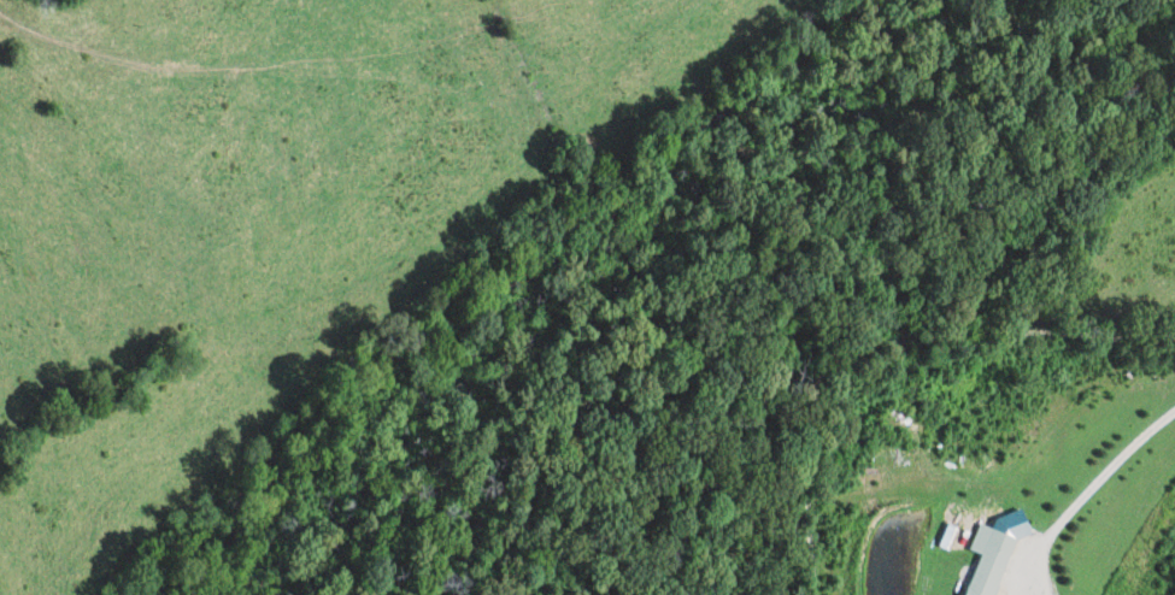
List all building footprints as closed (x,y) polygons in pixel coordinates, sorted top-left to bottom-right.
[(964,594),(994,594),(1016,541),(979,525),(968,552),(979,556),(964,594)]
